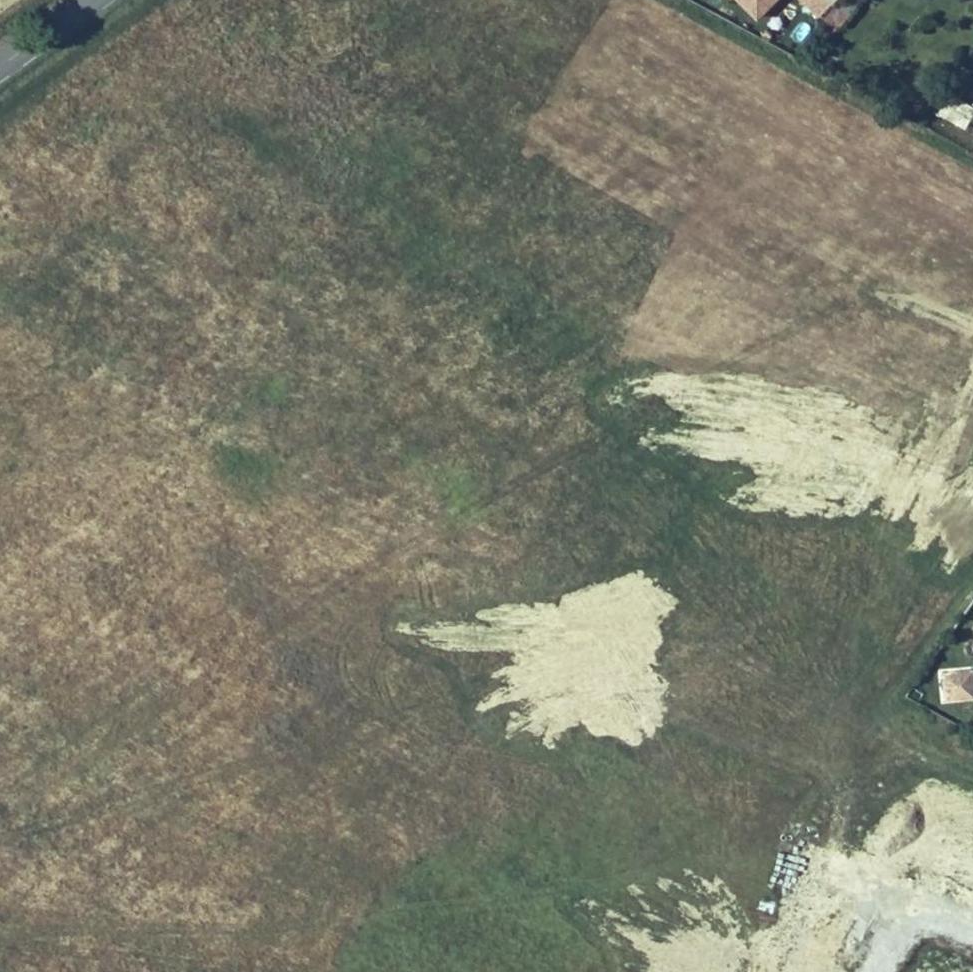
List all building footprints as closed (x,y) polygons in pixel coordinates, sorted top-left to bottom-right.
[(780,0),(729,0),(755,25),(780,0)] [(939,115),(962,130),(972,114),(972,109),(952,95),(939,115)] [(940,698),(972,696),(972,666),(938,668),(940,698)]
